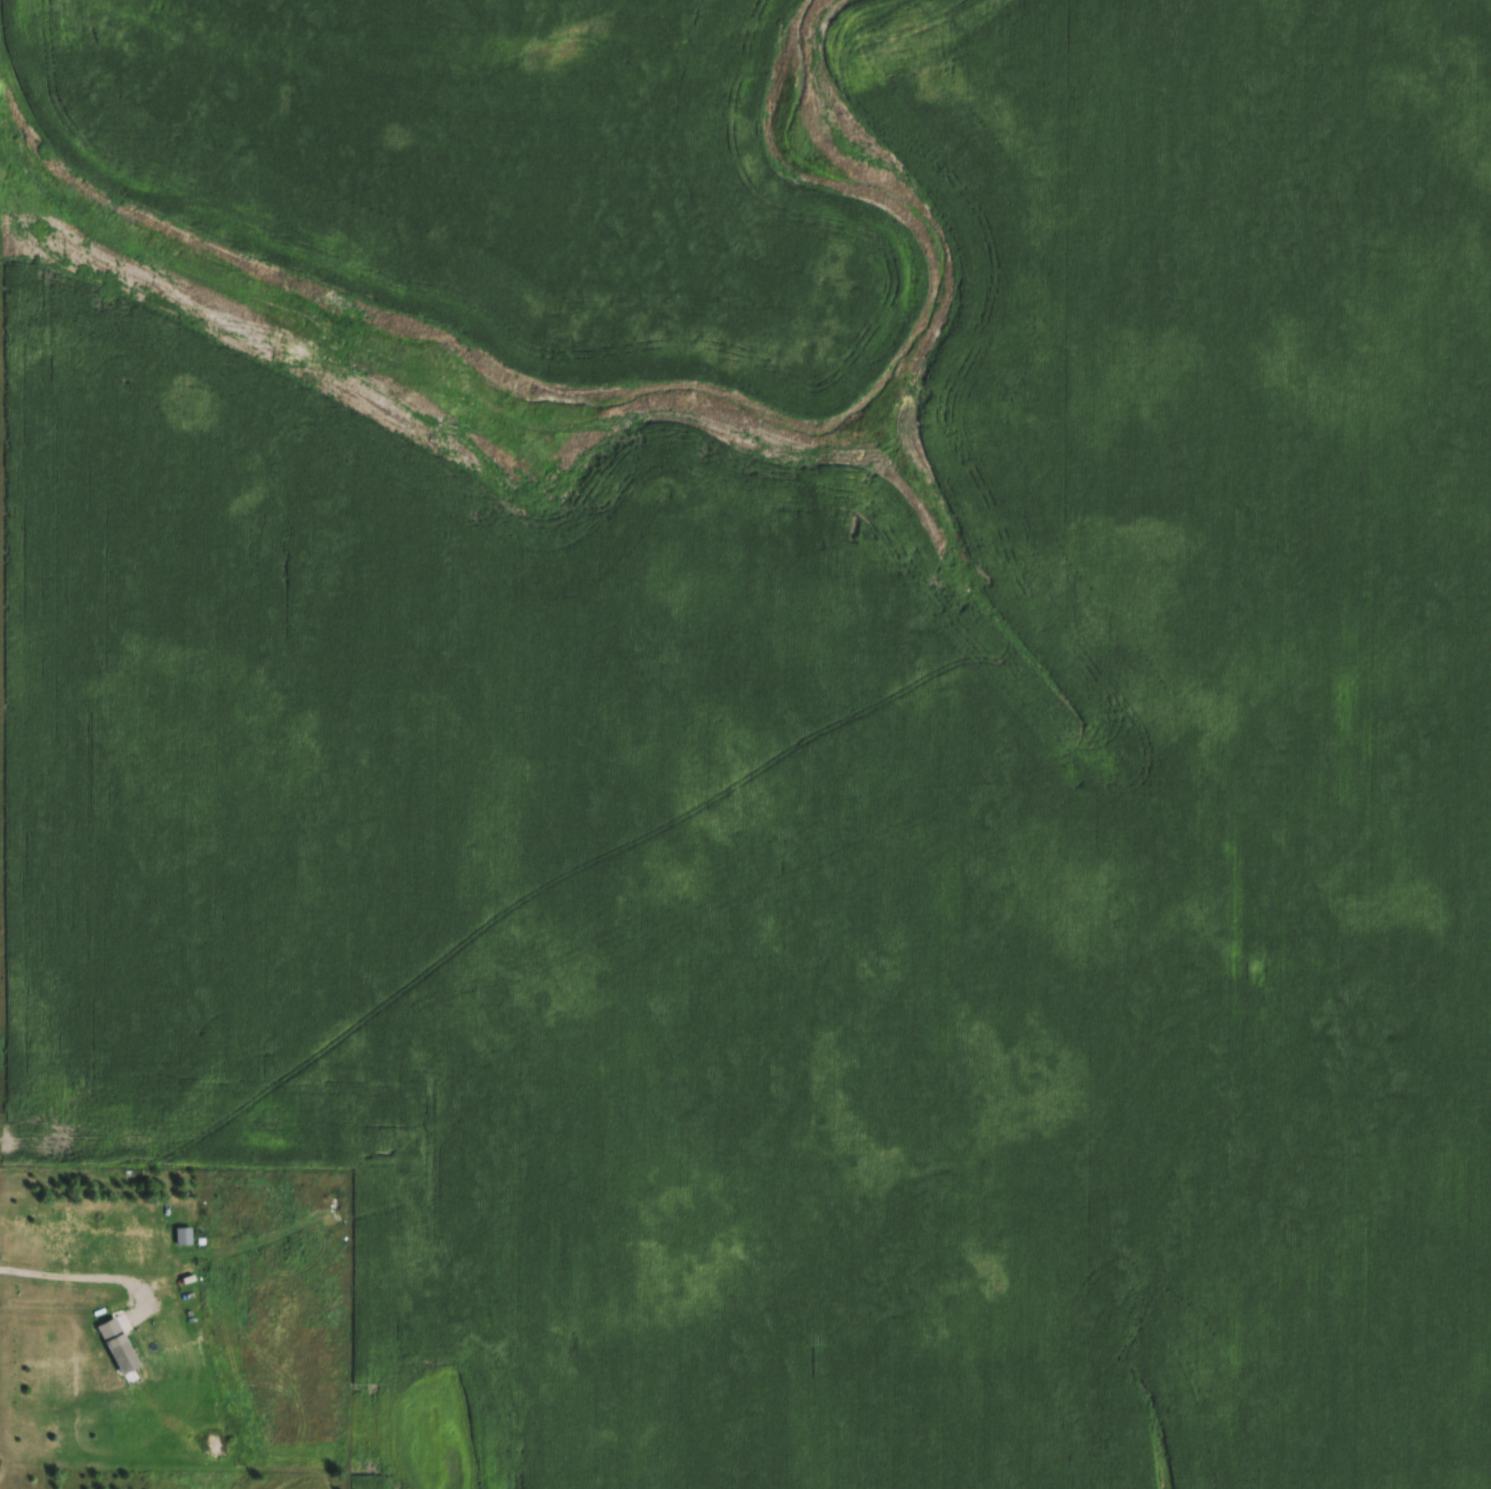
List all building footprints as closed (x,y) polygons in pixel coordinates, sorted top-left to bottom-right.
[(117,1317),(98,1326),(120,1376),(139,1368),(117,1317)]
